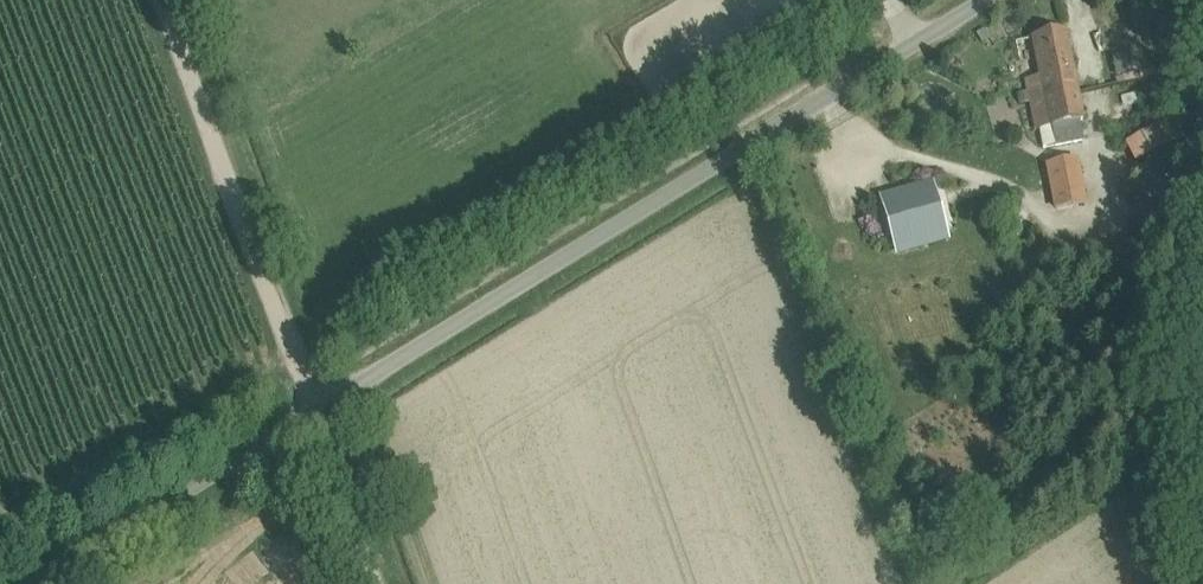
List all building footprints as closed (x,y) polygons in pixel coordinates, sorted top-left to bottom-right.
[(1030,103),(1036,130),(1039,129),(1043,149),(1056,147),(1082,141),(1079,122),(1083,121),(1065,32),(1033,39),(1045,100),(1030,103)] [(1129,55),(1114,58),(1117,77),(1132,74),(1129,55)] [(1178,101),(1167,89),(1154,102),(1165,114),(1178,101)] [(1028,93),(1016,95),(1018,106),(1030,104),(1028,93)] [(1124,107),(1138,104),(1136,94),(1121,98),(1124,107)] [(1140,139),(1150,156),(1182,138),(1172,121),(1140,139)] [(1048,167),(1056,209),(1085,204),(1077,162),(1048,167)] [(934,191),(883,206),(892,238),(943,223),(934,191)] [(1022,239),(1027,226),(1012,219),(1006,232),(1022,239)]
